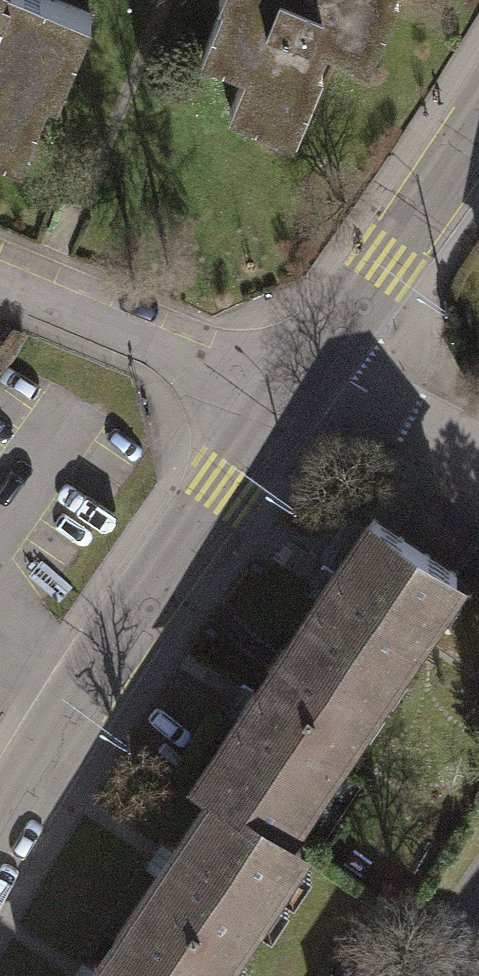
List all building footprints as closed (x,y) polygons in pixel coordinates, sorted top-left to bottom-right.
[(66,0),(0,0),(0,131),(26,141),(46,88),(56,92),(88,8),(66,0)] [(200,50),(246,69),(229,110),(278,130),(303,68),(317,74),(328,47),(353,57),(376,0),(221,0),(200,50)] [(376,513),(297,629),(341,659),(336,666),(374,691),(418,626),(451,577),(457,568),(376,513)] [(451,577),(418,626),(478,667),(478,596),(451,577)] [(199,774),(217,789),(283,833),(374,691),(336,666),(341,659),(297,629),(199,774)] [(120,933),(162,961),(166,955),(197,975),(212,975),(300,844),(283,833),(217,789),(176,849),(174,847),(158,871),(161,872),(120,933)] [(166,955),(162,961),(120,933),(97,968),(94,967),(88,975),(197,975),(166,955)]
